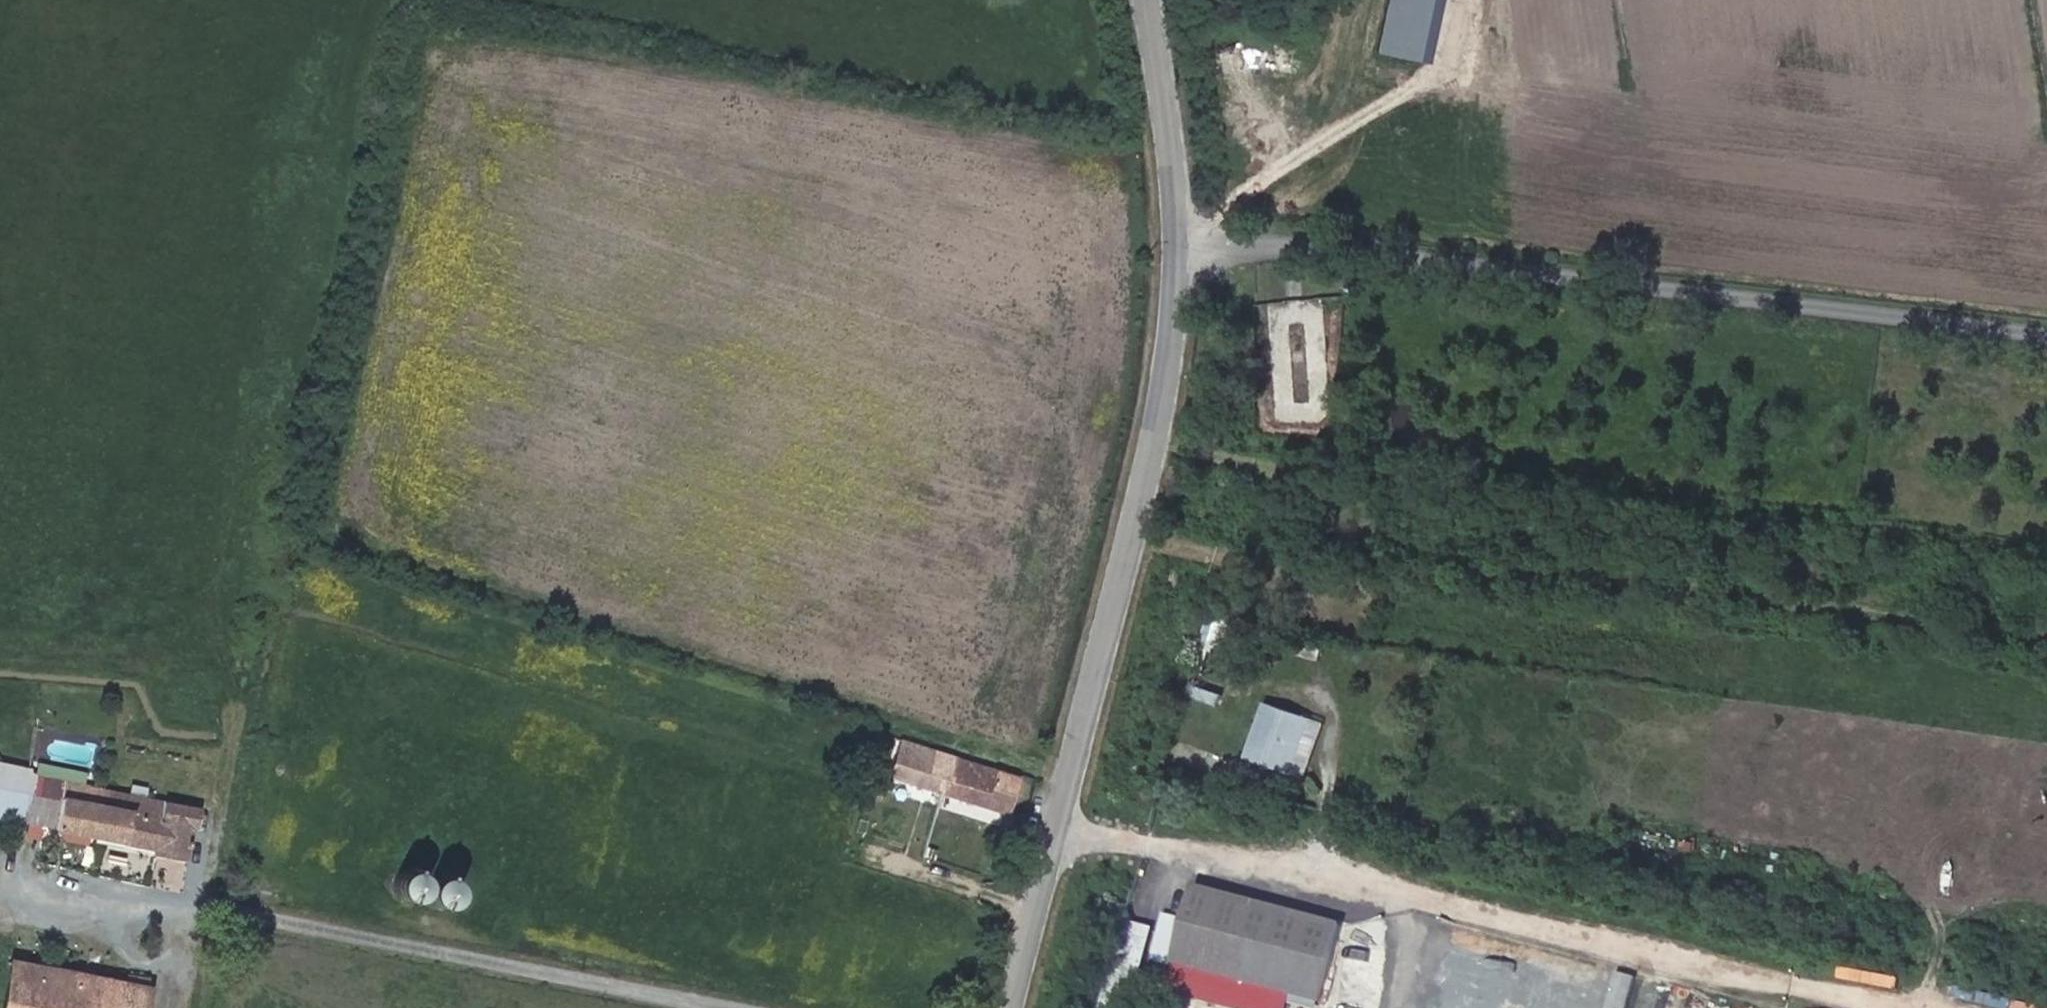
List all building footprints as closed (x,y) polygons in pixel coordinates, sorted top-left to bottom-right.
[(1372,52),(1413,60),(1426,0),(1383,0),(1372,52)] [(1311,719),(1264,702),(1246,755),(1294,771),(1311,719)] [(918,743),(901,738),(890,776),(905,781),(908,771),(914,772),(920,757),(913,755),(918,743)] [(1003,811),(1016,773),(918,743),(913,755),(920,757),(914,772),(908,771),(905,781),(1003,811)] [(23,821),(29,797),(59,802),(63,783),(32,777),(33,771),(0,764),(0,817),(23,821)] [(23,821),(47,826),(150,849),(150,854),(184,862),(195,810),(63,783),(59,802),(29,797),(23,821)] [(1322,998),(1340,924),(1198,888),(1182,962),(1322,998)] [(1445,941),(1494,950),(1497,934),(1448,925),(1445,941)] [(1,1007),(142,1007),(146,985),(10,961),(1,1007)]
